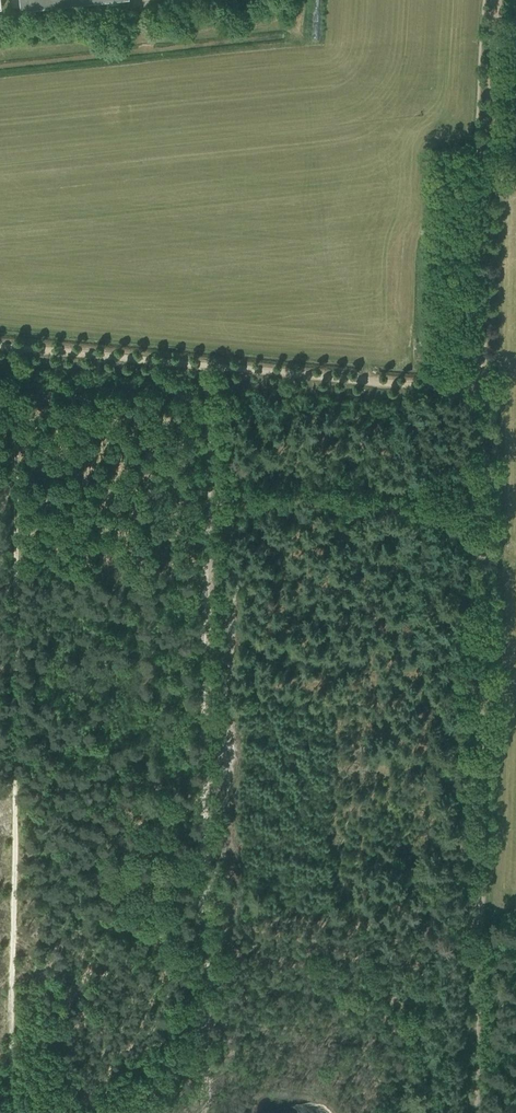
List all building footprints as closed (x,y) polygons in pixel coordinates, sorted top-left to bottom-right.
[(21,8),(96,0),(20,0),(21,8)]
